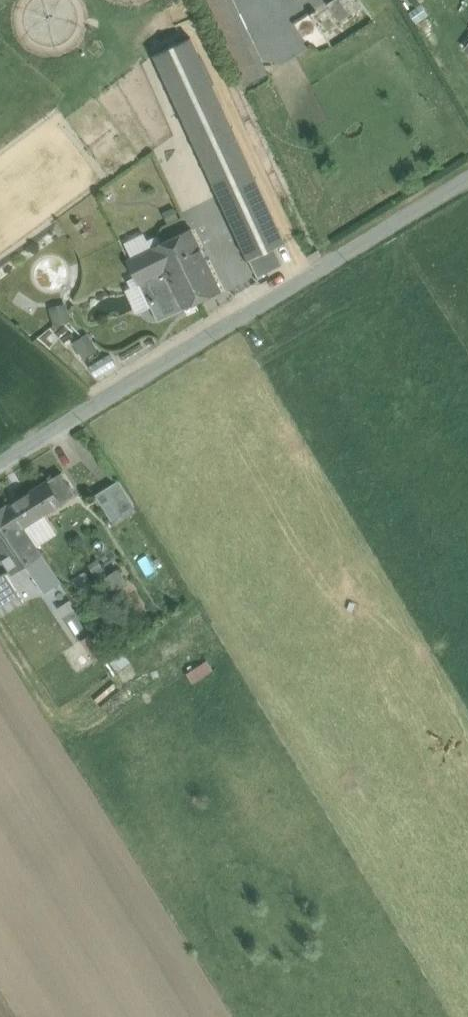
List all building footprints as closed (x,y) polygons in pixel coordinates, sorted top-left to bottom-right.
[(297,22),(317,54),(372,20),(359,0),(332,0),(297,22)] [(372,0),(359,0),(372,20),(381,14),(372,0)] [(285,243),(191,38),(155,54),(249,260),(275,248),(285,243)] [(191,229),(151,248),(164,272),(167,278),(206,260),(191,229)] [(151,248),(127,260),(138,284),(164,272),(151,248)] [(275,248),(249,260),(257,276),(283,264),(275,248)] [(206,260),(167,278),(175,292),(183,308),(221,291),(206,260)] [(138,284),(149,303),(175,292),(167,278),(164,272),(138,284)] [(175,292),(149,303),(158,321),(184,309),(183,308),(175,292)] [(49,306),(54,324),(70,319),(65,301),(49,306)] [(87,331),(73,339),(83,355),(96,347),(87,331)] [(62,472),(47,481),(61,503),(75,494),(62,472)] [(119,480),(96,494),(112,520),(135,506),(119,480)] [(46,481),(8,504),(24,526),(61,503),(47,481),(46,481)] [(7,503),(0,508),(0,554),(12,572),(21,566),(41,553),(24,527),(8,504),(7,503)] [(59,580),(41,553),(21,566),(39,593),(59,580)] [(117,570),(100,581),(109,595),(126,584),(117,570)] [(12,572),(0,579),(0,619),(30,600),(12,572)] [(78,595),(56,610),(64,621),(85,607),(78,595)] [(206,658),(183,672),(190,683),(212,668),(206,658)]
